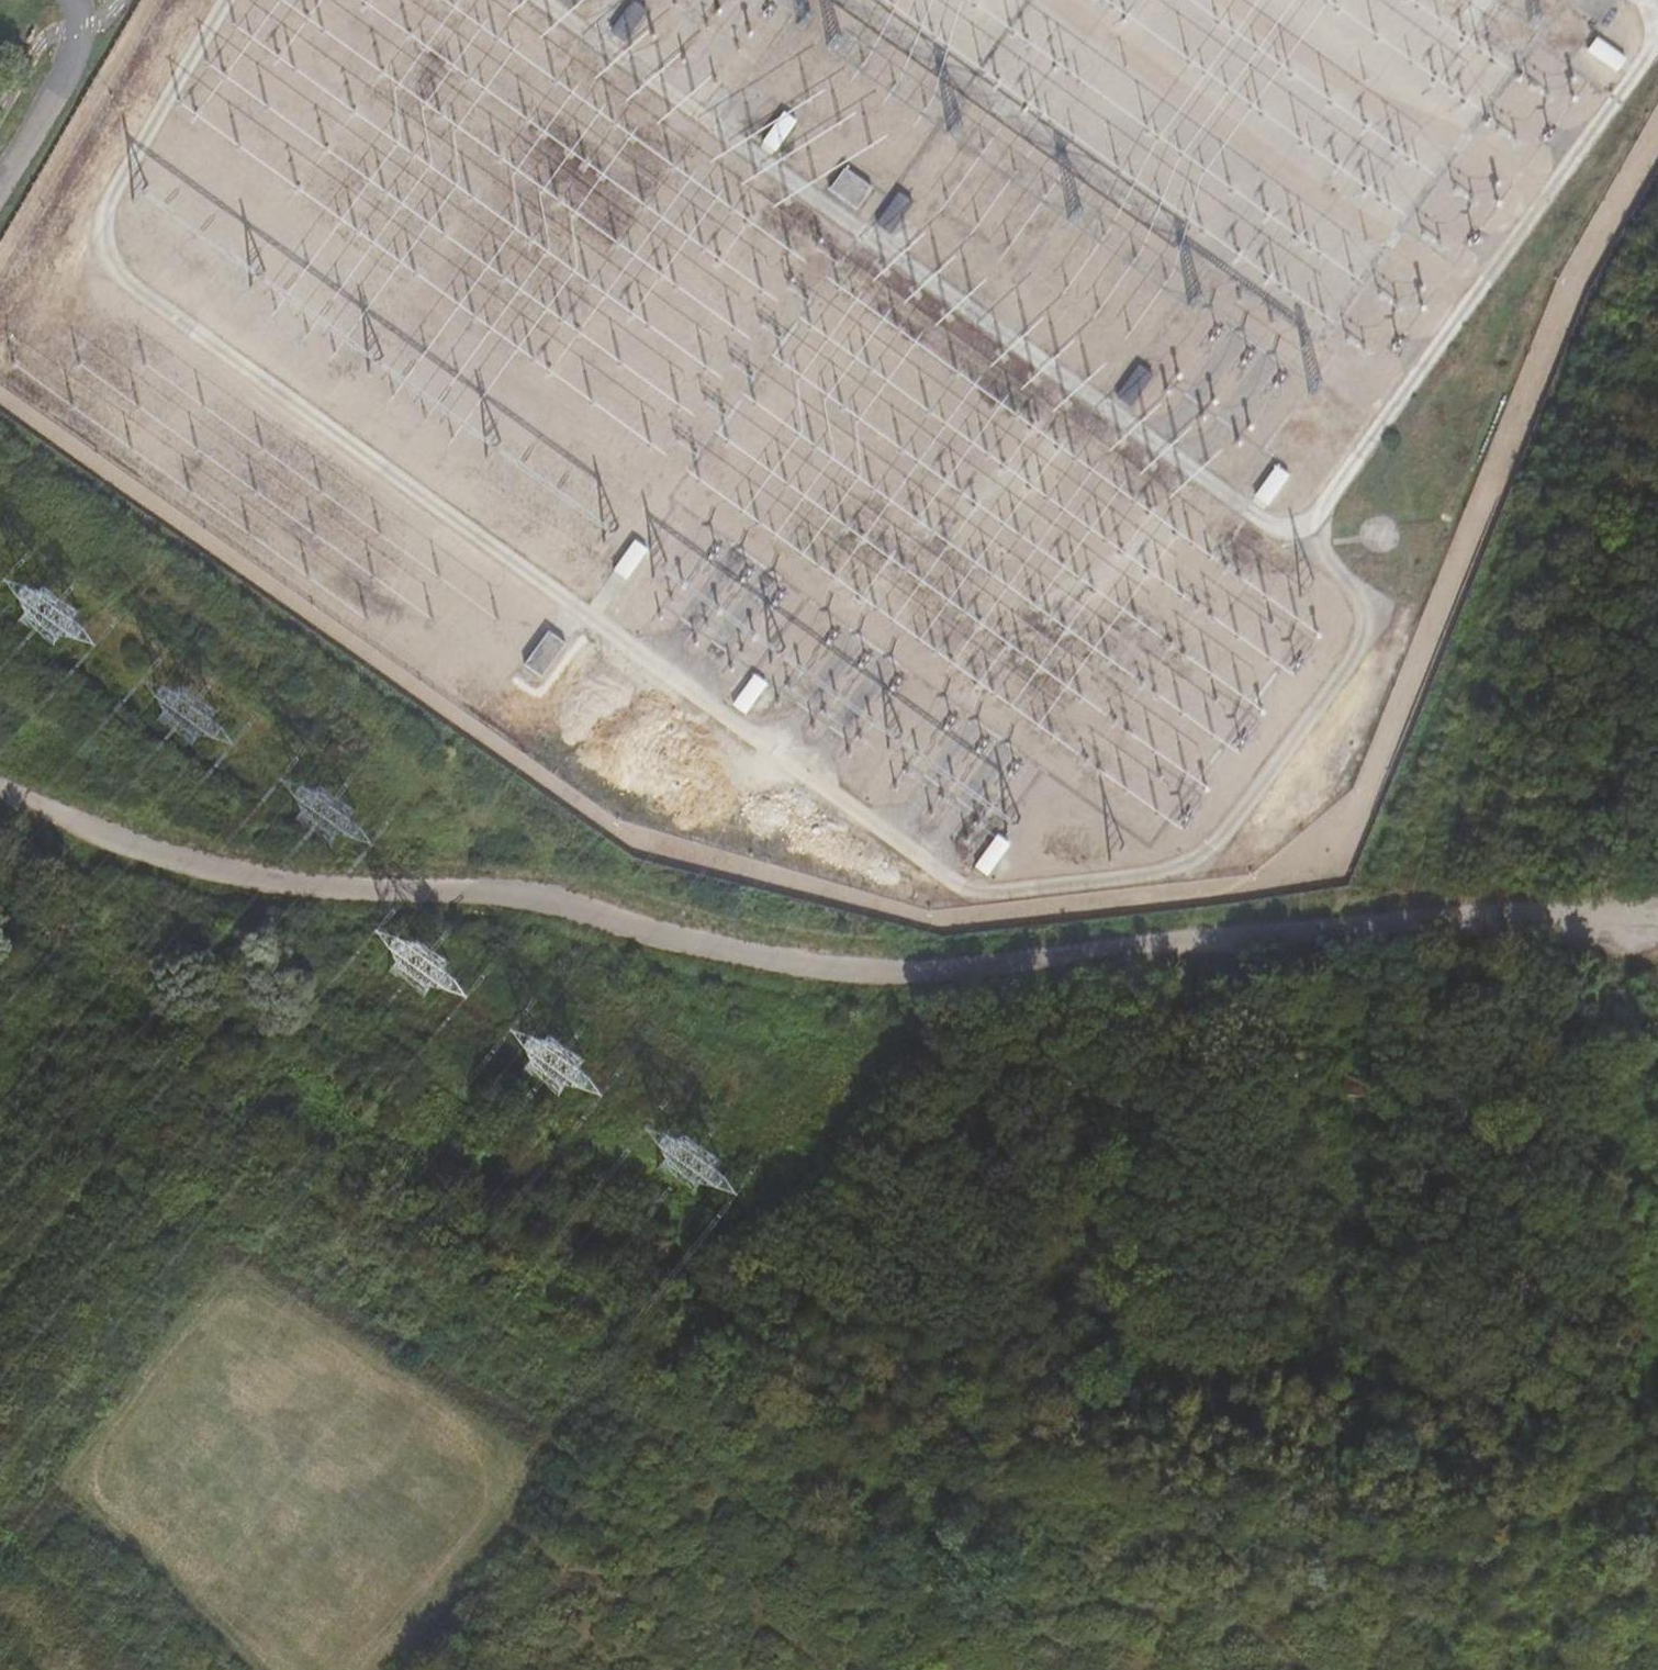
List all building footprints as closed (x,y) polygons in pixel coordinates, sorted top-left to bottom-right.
[(1619,0),(1566,0),(1603,25),(1619,0)] [(649,11),(634,1),(612,34),(626,44),(649,11)] [(1600,41),(1590,55),(1620,76),(1630,62),(1600,41)] [(797,121),(784,112),(765,142),(777,150),(797,121)] [(874,189),(847,169),(830,191),(856,211),(874,189)] [(915,205),(900,194),(878,226),(893,237),(915,205)] [(1158,378),(1141,366),(1118,396),(1135,409),(1158,378)] [(1288,476),(1276,466),(1253,496),(1265,506),(1288,476)] [(652,554),(636,543),(614,572),(630,583),(652,554)] [(568,646),(551,634),(527,666),(545,679),(568,646)] [(769,685),(755,676),(735,705),(749,714),(769,685)] [(1012,846),(999,836),(976,867),(990,877),(1012,846)] [(1356,1076),(1355,1097),(1378,1098),(1379,1077),(1356,1076)]
